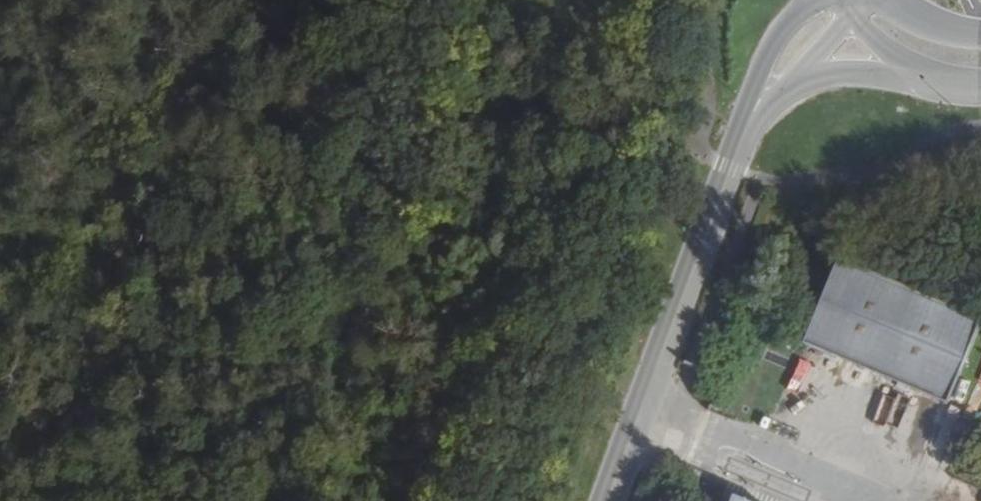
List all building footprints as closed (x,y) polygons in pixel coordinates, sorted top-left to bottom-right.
[(976,323),(838,266),(805,344),(944,401),(976,323)] [(960,489),(955,500),(980,500),(980,498),(960,489)]
